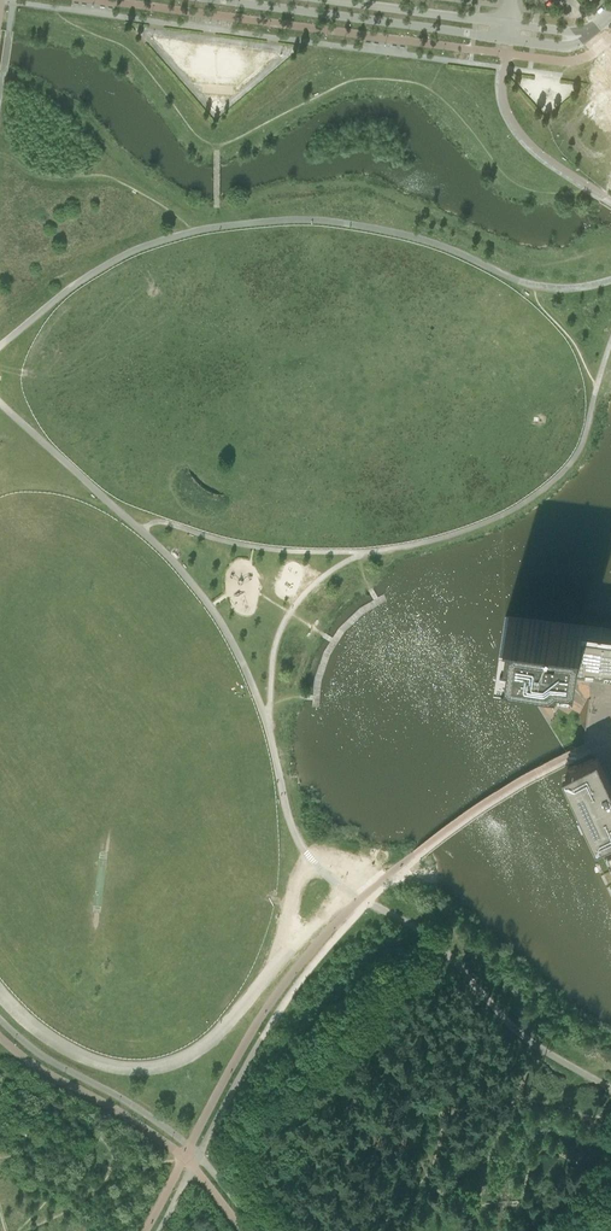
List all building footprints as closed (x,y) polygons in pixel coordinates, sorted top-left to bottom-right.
[(512,639),(510,656),(507,656),(507,658),(541,662),(540,672),(599,679),(610,681),(610,631),(509,617),(508,619),(511,619),(509,636),(506,636),(506,638),(512,639)] [(567,770),(601,843),(610,838),(610,779),(604,765),(603,765),(598,755),(594,757),(593,758),(567,770)]
